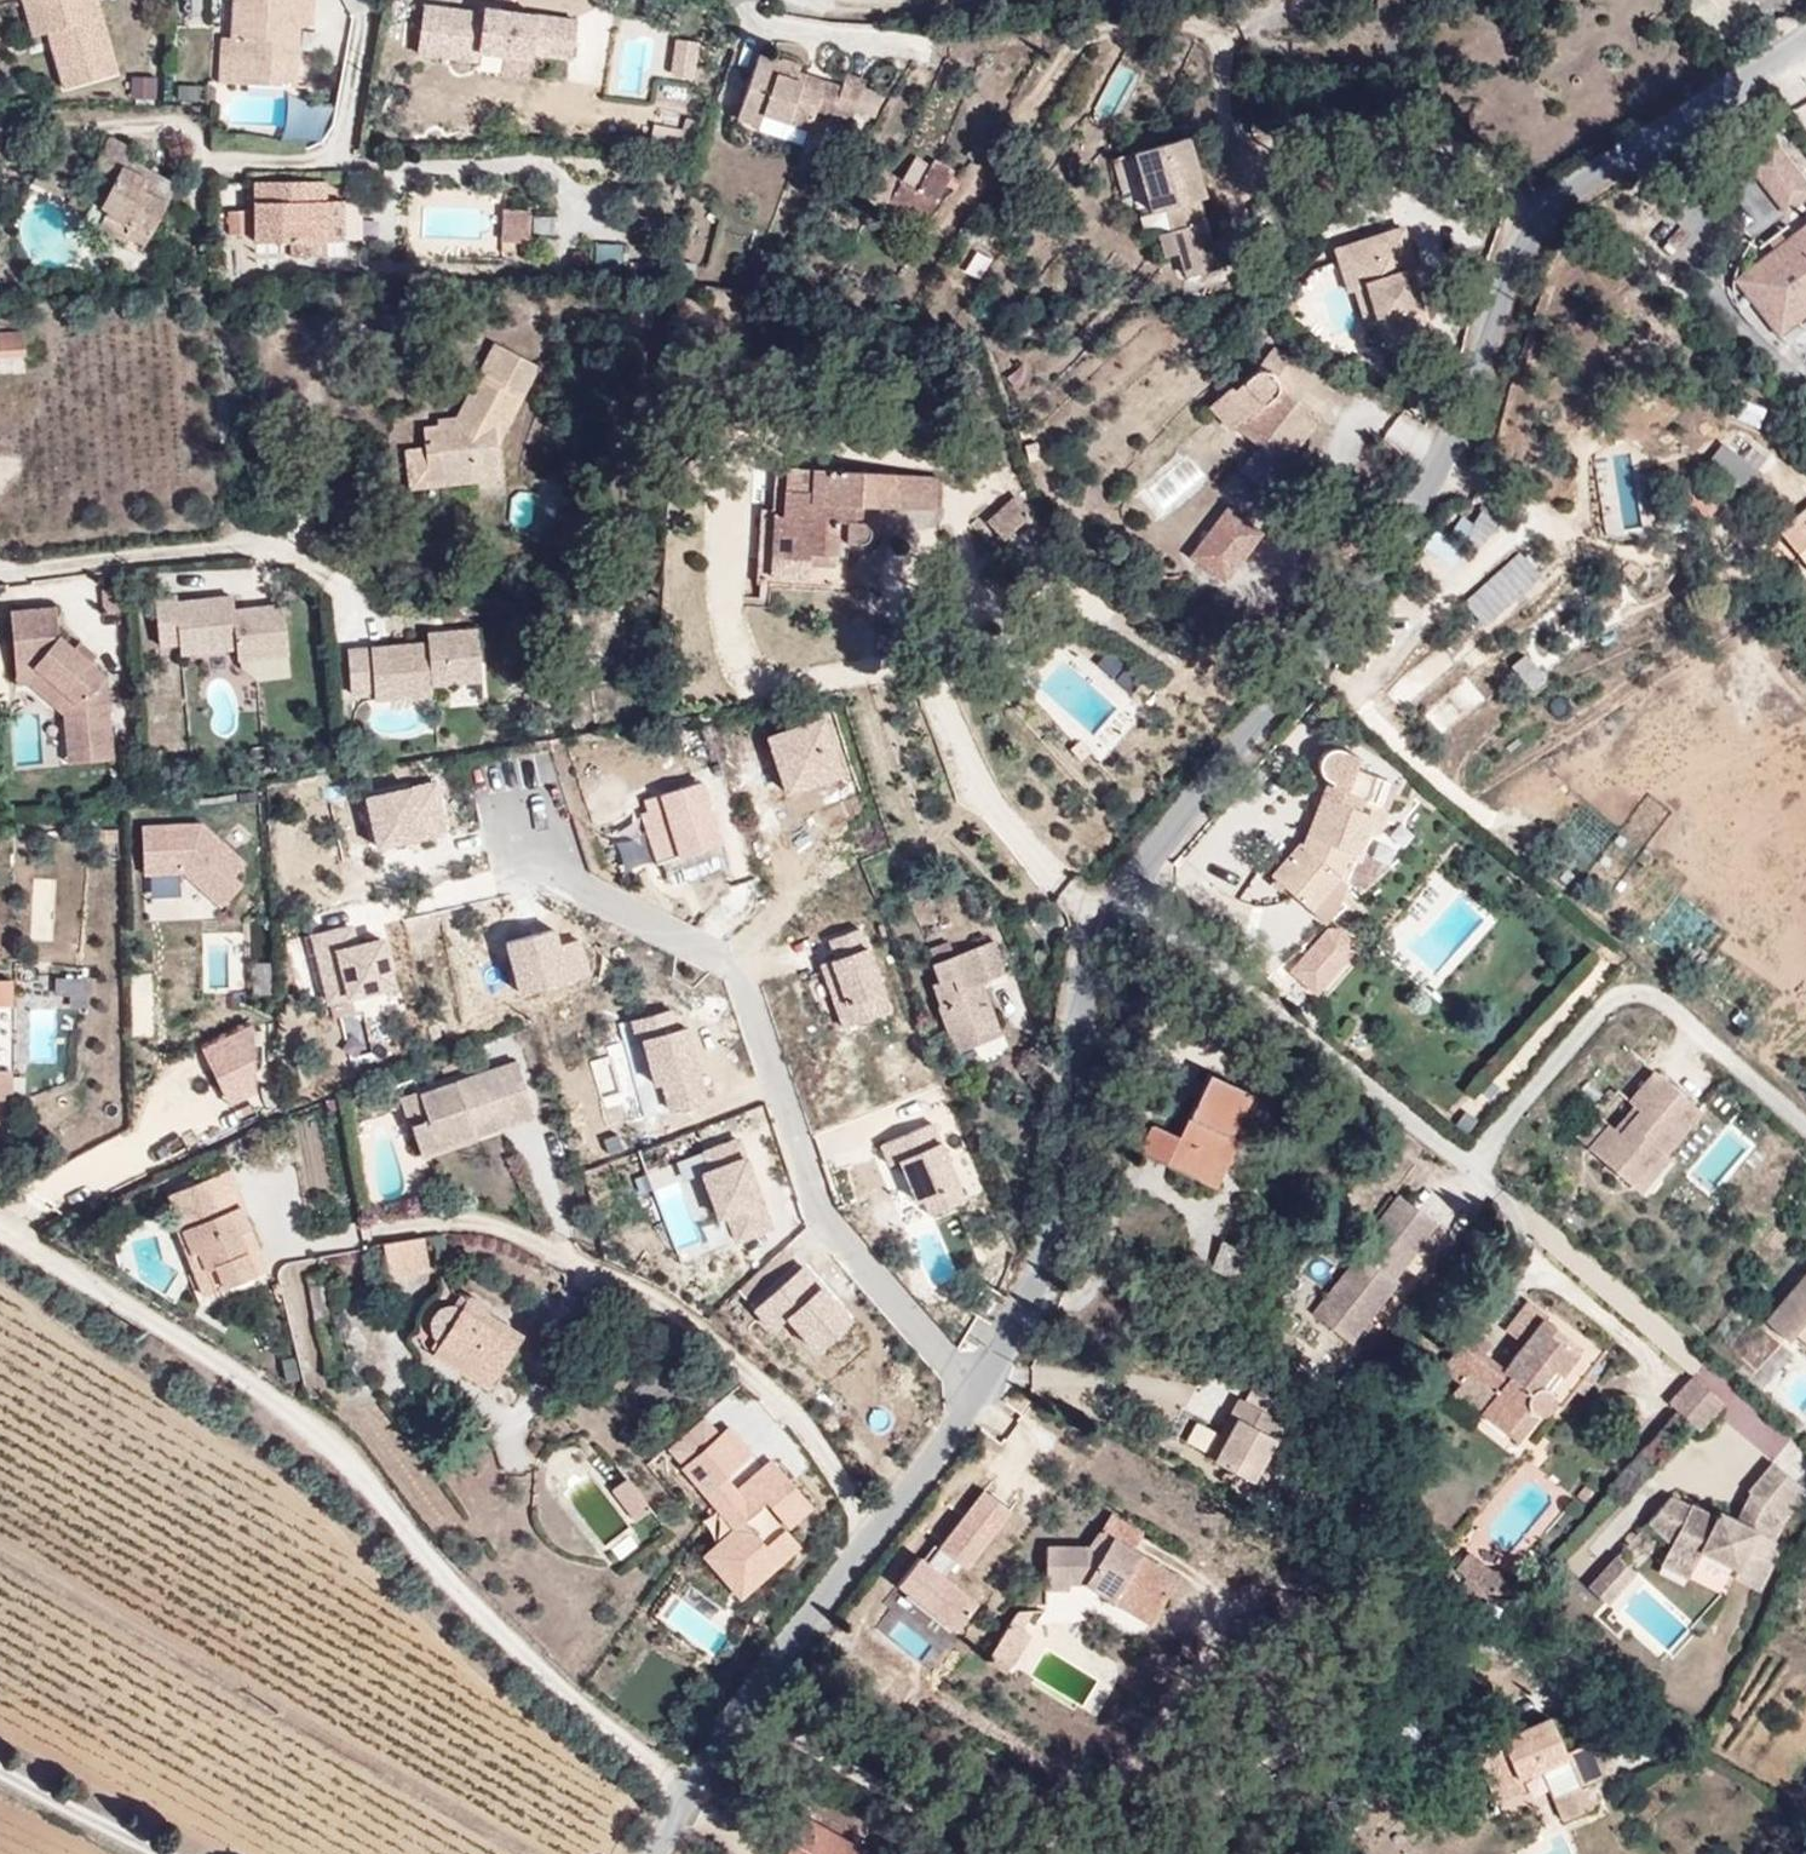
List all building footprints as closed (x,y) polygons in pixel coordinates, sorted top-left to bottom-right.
[(125,86),(106,0),(29,0),(30,5),(48,1),(69,98),(125,86)] [(223,42),(214,41),(211,88),(287,92),(290,49),(277,48),(278,31),(291,32),(305,33),(307,3),(264,0),(226,0),(223,42)] [(57,40),(48,1),(30,5),(39,44),(57,40)] [(424,7),(417,57),(476,64),(477,58),(531,65),(531,57),(570,62),(576,22),(483,10),(482,14),(424,7)] [(277,48),(290,49),(291,32),(278,31),(277,48)] [(670,73),(691,76),(696,38),(675,35),(670,73)] [(744,53),(722,122),(797,147),(807,115),(838,125),(852,82),(833,75),(829,87),(784,72),(786,67),(744,53)] [(1110,121),(1135,71),(1117,62),(1092,112),(1110,121)] [(129,73),(127,98),(154,99),(156,74),(129,73)] [(1750,156),(1791,206),(1805,194),(1805,172),(1776,136),(1750,156)] [(1188,137),(1132,153),(1150,215),(1166,210),(1171,227),(1155,232),(1162,256),(1179,251),(1186,276),(1232,262),(1224,235),(1211,239),(1198,197),(1206,195),(1188,137)] [(141,250),(177,192),(131,164),(136,155),(107,138),(86,175),(103,185),(87,210),(95,214),(83,233),(114,251),(122,239),(141,250)] [(906,215),(936,171),(907,151),(890,177),(853,153),(837,178),(876,204),(880,198),(906,215)] [(325,247),(324,206),(311,206),(310,184),(249,184),(252,248),(292,248),(325,247)] [(324,206),(324,184),(310,184),(311,206),(324,206)] [(340,247),(339,206),(324,206),(325,247),(340,247)] [(555,213),(533,215),(535,232),(556,230),(555,213)] [(242,245),(241,215),(218,214),(220,245),(242,245)] [(522,247),(523,217),(497,216),(496,246),(509,247),(522,247)] [(1420,334),(1402,270),(1408,267),(1393,219),(1319,240),(1325,267),(1344,261),(1363,325),(1374,322),(1381,345),(1420,334)] [(1739,273),(1781,328),(1801,312),(1805,308),(1805,220),(1739,273)] [(134,262),(141,250),(122,239),(114,251),(134,262)] [(595,264),(621,264),(621,242),(595,242),(595,264)] [(509,247),(496,246),(496,257),(509,257),(509,247)] [(325,264),(325,247),(292,248),(293,264),(325,264)] [(1363,325),(1344,261),(1325,267),(1332,288),(1339,286),(1350,328),(1363,325)] [(490,424),(532,358),(475,330),(414,430),(490,424)] [(16,359),(15,334),(0,334),(0,360),(16,359)] [(1275,480),(1325,408),(1298,391),(1289,403),(1280,397),(1301,367),(1269,346),(1256,368),(1232,390),(1227,386),(1199,409),(1222,432),(1237,420),(1263,435),(1244,464),(1275,480)] [(1398,411),(1380,436),(1416,461),(1434,436),(1398,411)] [(495,484),(490,424),(414,430),(417,473),(438,472),(439,489),(495,484)] [(863,517),(853,499),(855,493),(901,493),(902,459),(760,460),(762,501),(754,502),(754,580),(833,581),(834,535),(858,535),(862,528),(863,517)] [(930,493),(931,459),(902,459),(901,493),(930,493)] [(1712,513),(1741,488),(1719,462),(1691,486),(1712,513)] [(439,489),(438,472),(417,473),(419,490),(439,489)] [(1018,518),(999,491),(965,512),(983,540),(1018,518)] [(1234,526),(1246,510),(1234,502),(1222,518),(1234,526)] [(1482,544),(1498,515),(1481,506),(1465,534),(1482,544)] [(1241,562),(1268,527),(1246,510),(1234,526),(1222,518),(1199,550),(1210,560),(1220,547),(1241,562)] [(1781,528),(1805,563),(1805,510),(1781,528)] [(1230,576),(1241,562),(1220,547),(1210,560),(1230,576)] [(1460,601),(1483,625),(1538,572),(1515,548),(1460,601)] [(232,615),(230,601),(175,608),(174,600),(154,603),(160,653),(180,650),(180,658),(236,651),(238,665),(287,659),(281,609),(232,615)] [(55,637),(53,609),(11,610),(15,679),(58,716),(57,766),(108,767),(105,679),(88,665),(70,650),(55,637)] [(481,686),(477,635),(442,638),(442,648),(427,649),(346,656),(350,698),(373,696),(374,705),(431,700),(431,690),(481,686)] [(442,648),(442,638),(426,639),(427,649),(442,648)] [(76,643),(70,650),(88,665),(93,658),(76,643)] [(1506,666),(1530,686),(1544,670),(1519,650),(1506,666)] [(1345,888),(1373,846),(1355,832),(1360,825),(1378,837),(1395,813),(1390,814),(1365,797),(1368,789),(1322,768),(1317,769),(1308,775),(1313,796),(1326,808),(1290,860),(1257,886),(1290,928),(1322,901),(1313,891),(1330,874),(1345,888)] [(718,856),(695,787),(629,810),(628,816),(636,825),(654,876),(718,856)] [(133,829),(133,874),(169,874),(207,912),(229,891),(220,882),(231,872),(188,829),(133,829)] [(723,873),(718,856),(654,876),(661,894),(723,873)] [(1330,910),(1345,888),(1330,874),(1313,891),(1322,901),(1330,910)] [(1299,939),(1330,910),(1322,901),(1290,928),(1299,939)] [(1329,952),(1318,941),(1305,942),(1269,983),(1293,1004),(1329,965),(1329,952)] [(986,1043),(966,991),(991,980),(977,944),(912,968),(919,985),(911,988),(933,1040),(952,1033),(960,1054),(986,1043)] [(54,974),(52,998),(85,1000),(87,977),(54,974)] [(184,1055),(203,1095),(235,1081),(233,1032),(184,1055)] [(960,1054),(952,1033),(933,1040),(942,1062),(960,1054)] [(483,1108),(521,1098),(509,1059),(410,1093),(415,1115),(398,1121),(410,1155),(453,1140),(454,1124),(484,1120),(483,1108)] [(1569,1146),(1624,1193),(1696,1109),(1641,1062),(1610,1099),(1615,1104),(1620,1108),(1603,1128),(1598,1124),(1592,1119),(1569,1146)] [(1121,1148),(1178,1176),(1201,1129),(1210,1134),(1230,1093),(1192,1074),(1162,1134),(1134,1121),(1121,1148)] [(19,1080),(5,1081),(5,1103),(19,1103),(19,1080)] [(235,1081),(203,1095),(210,1111),(236,1099),(235,1081)] [(398,1121),(415,1115),(410,1093),(390,1100),(398,1121)] [(528,1119),(521,1098),(483,1108),(484,1120),(454,1124),(453,1140),(458,1143),(528,1119)] [(1598,1124),(1603,1128),(1620,1108),(1615,1104),(1598,1124)] [(1198,1186),(1221,1139),(1210,1134),(1201,1129),(1178,1176),(1198,1186)] [(238,1253),(213,1174),(170,1189),(184,1233),(164,1239),(171,1259),(184,1256),(198,1301),(231,1292),(221,1257),(238,1253)] [(184,1233),(170,1189),(149,1196),(164,1239),(184,1233)] [(1342,1253),(1295,1314),(1335,1346),(1386,1280),(1381,1277),(1423,1222),(1382,1191),(1337,1250),(1342,1253)] [(431,1273),(424,1236),(380,1244),(388,1280),(431,1273)] [(1230,1248),(1204,1239),(1196,1265),(1221,1274),(1230,1248)] [(249,1286),(238,1253),(221,1257),(231,1292),(249,1286)] [(198,1301),(184,1256),(171,1259),(167,1262),(181,1306),(198,1301)] [(1753,1319),(1779,1342),(1783,1337),(1805,1357),(1805,1259),(1753,1319)] [(337,1319),(327,1270),(306,1274),(316,1324),(337,1319)] [(496,1384),(526,1331),(450,1283),(431,1284),(422,1292),(415,1302),(413,1313),(415,1322),(426,1340),(496,1384)] [(1512,1341),(1538,1306),(1519,1290),(1491,1324),(1512,1341)] [(1542,1382),(1572,1344),(1556,1331),(1561,1323),(1538,1306),(1497,1360),(1481,1348),(1486,1341),(1464,1324),(1436,1358),(1456,1376),(1465,1368),(1487,1384),(1473,1404),(1498,1423),(1518,1398),(1534,1410),(1545,1401),(1547,1394),(1546,1387),(1542,1382)] [(1696,1422),(1721,1395),(1691,1368),(1666,1396),(1696,1422)] [(1238,1471),(1270,1411),(1229,1389),(1196,1449),(1238,1471)] [(1210,1422),(1221,1402),(1203,1392),(1191,1412),(1210,1422)] [(1514,1436),(1534,1410),(1518,1398),(1498,1423),(1514,1436)] [(1661,1425),(1600,1481),(1617,1499),(1677,1442),(1661,1425)] [(761,1572),(789,1548),(775,1531),(757,1547),(735,1521),(759,1502),(781,1529),(803,1510),(764,1463),(742,1481),(749,1490),(735,1501),(728,1493),(716,1477),(744,1454),(722,1428),(706,1442),(682,1462),(674,1468),(726,1530),(704,1549),(725,1574),(747,1556),(761,1572)] [(682,1462),(706,1442),(700,1435),(676,1455),(682,1462)] [(1769,1520),(1793,1491),(1756,1460),(1730,1490),(1734,1492),(1723,1516),(1703,1512),(1699,1513),(1656,1494),(1637,1519),(1655,1542),(1647,1564),(1672,1577),(1685,1552),(1722,1569),(1717,1577),(1743,1592),(1767,1540),(1769,1520)] [(742,1481),(728,1493),(735,1501),(749,1490),(742,1481)] [(630,1522),(643,1512),(619,1482),(605,1492),(630,1522)] [(980,1483),(897,1583),(947,1625),(971,1596),(952,1580),(1012,1510),(980,1483)] [(1110,1531),(1083,1573),(1141,1607),(1148,1595),(1159,1601),(1179,1567),(1134,1540),(1142,1526),(1111,1507),(1100,1525),(1110,1531)] [(1110,1531),(1100,1525),(1091,1541),(1047,1541),(1047,1581),(1070,1581),(1070,1573),(1083,1573),(1110,1531)] [(1513,1595),(1519,1569),(1503,1567),(1481,1544),(1461,1568),(1487,1590),(1513,1595)] [(695,1556),(730,1598),(761,1572),(747,1556),(725,1574),(704,1549),(695,1556)] [(1621,1572),(1600,1552),(1572,1582),(1592,1602),(1621,1572)] [(1148,1595),(1141,1607),(1151,1613),(1159,1601),(1148,1595)] [(1011,1615),(1024,1623),(1034,1607),(1022,1602),(1011,1615)] [(1014,1658),(1032,1627),(1024,1623),(1011,1615),(994,1645),(1014,1658)] [(1008,1666),(1014,1658),(994,1645),(989,1654),(1008,1666)] [(1400,1751),(1426,1724),(1409,1708),(1383,1735),(1400,1751)] [(1512,1745),(1565,1725),(1559,1710),(1506,1730),(1512,1745)] [(1573,1743),(1565,1725),(1512,1745),(1506,1730),(1503,1722),(1477,1732),(1504,1800),(1532,1789),(1528,1778),(1553,1768),(1571,1815),(1611,1799),(1600,1772),(1586,1777),(1573,1743)] [(1617,1765),(1603,1731),(1573,1743),(1586,1777),(1600,1772),(1617,1765)] [(804,1811),(780,1853),(863,1853),(867,1846),(804,1811)]
